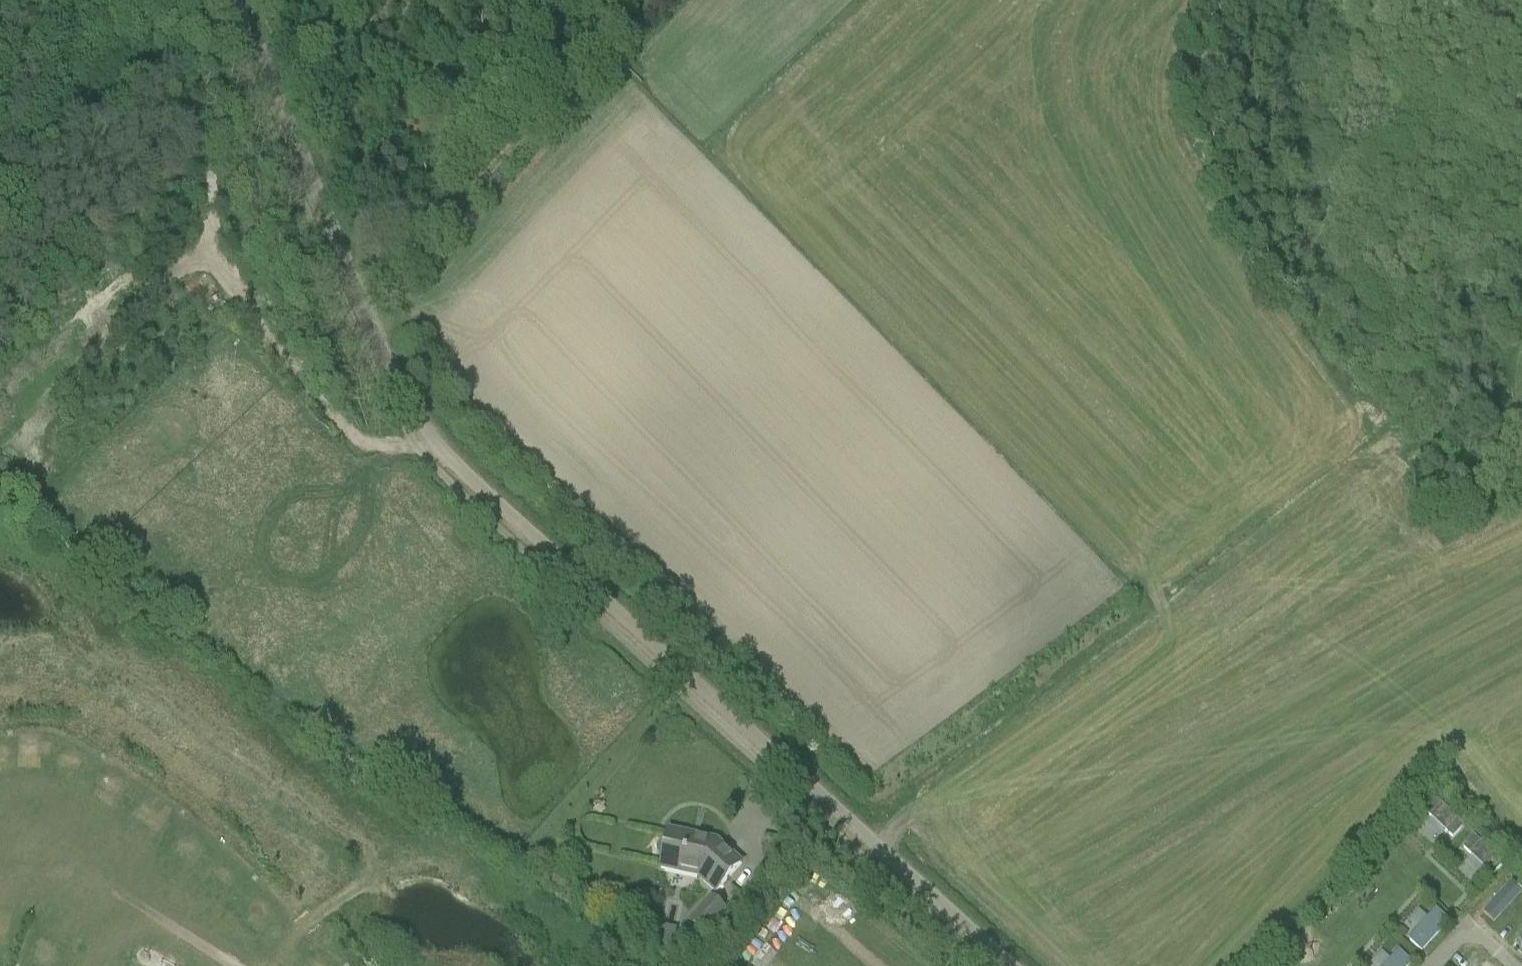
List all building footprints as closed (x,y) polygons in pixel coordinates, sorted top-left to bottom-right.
[(205,361),(199,354),(188,363),(194,370),(205,361)] [(211,369),(218,383),(228,379),(221,365),(211,369)] [(1429,805),(1419,815),(1441,836),(1452,826),(1429,805)] [(1409,828),(1428,849),(1439,838),(1421,818),(1409,828)] [(668,831),(666,842),(662,842),(658,845),(656,849),(656,853),(658,857),(662,859),(660,869),(698,877),(715,893),(741,864),(723,849),(720,852),(713,846),(690,841),(691,836),(668,831)] [(1443,852),(1474,884),(1493,866),(1462,834),(1443,852)] [(727,912),(711,896),(687,923),(704,938),(727,912)] [(1424,909),(1412,919),(1406,912),(1395,922),(1403,932),(1394,940),(1406,954),(1438,924),(1424,909)] [(1521,956),(1521,923),(1505,940),(1521,956)] [(1364,965),(1396,965),(1399,962),(1384,950),(1376,961),(1371,957),(1364,965)]
